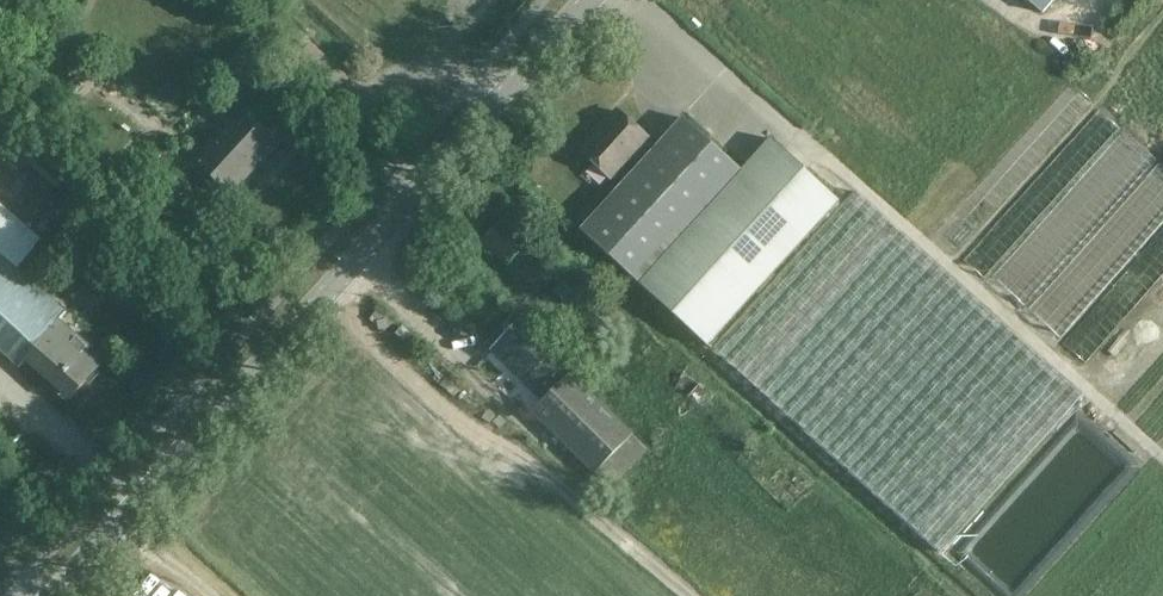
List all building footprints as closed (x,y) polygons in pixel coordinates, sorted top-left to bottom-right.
[(1043,12),(1053,0),(1030,0),(1043,12)] [(261,128),(281,106),(256,84),(237,105),(243,111),(196,162),(228,192),(275,141),(261,128)] [(1047,202),(1119,124),(1101,107),(1030,186),(1047,202)] [(640,165),(612,197),(598,184),(566,220),(580,232),(581,230),(707,344),(839,199),(771,137),(742,169),(684,116),(654,149),(644,140),(647,136),(619,110),(582,151),(610,177),(629,156),(640,165)] [(855,190),(713,346),(804,428),(945,272),(855,190)] [(19,366),(27,357),(71,396),(102,360),(58,321),(66,312),(16,267),(42,238),(0,201),(0,349),(19,366)] [(527,242),(511,228),(502,219),(483,241),(536,288),(553,269),(542,260),(552,249),(534,233),(527,242)] [(941,551),(1082,395),(945,272),(804,428),(941,551)] [(610,487),(648,448),(551,352),(547,357),(512,325),(491,349),(543,399),(532,410),(561,439),(610,487)] [(402,327),(396,334),(404,341),(410,334),(402,327)] [(691,394),(701,382),(684,368),(674,380),(691,394)] [(21,453),(40,432),(0,397),(0,435),(21,453)]
